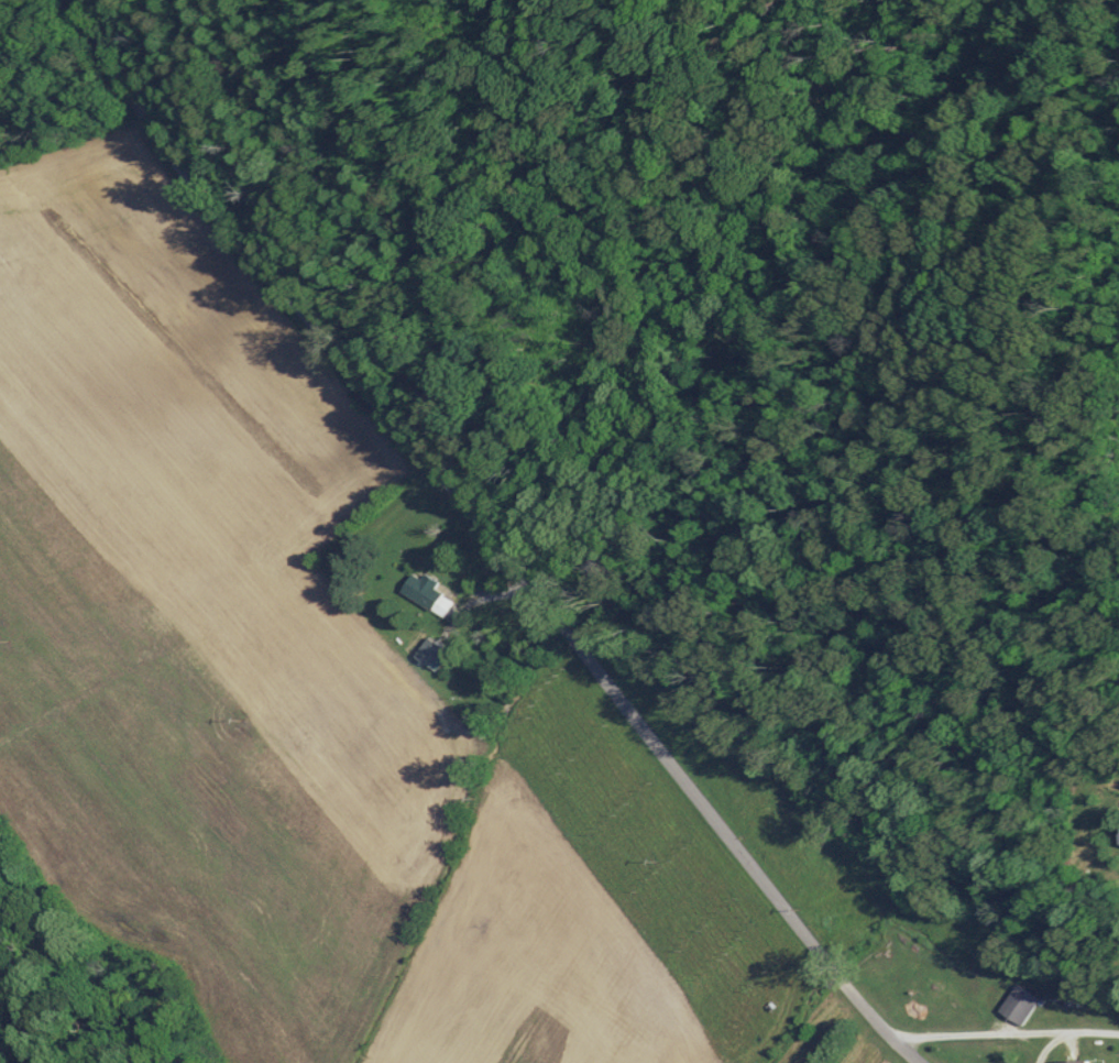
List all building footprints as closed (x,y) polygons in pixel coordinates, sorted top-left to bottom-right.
[(437,588),(440,585),(418,569),(404,589),(447,618),(458,602),(437,588)] [(440,669),(451,650),(431,637),(419,655),(440,669)] [(1118,817),(1110,843),(1118,846),(1118,818),(1118,817)] [(1018,1027),(1036,998),(1013,984),(995,1012),(1018,1027)]
